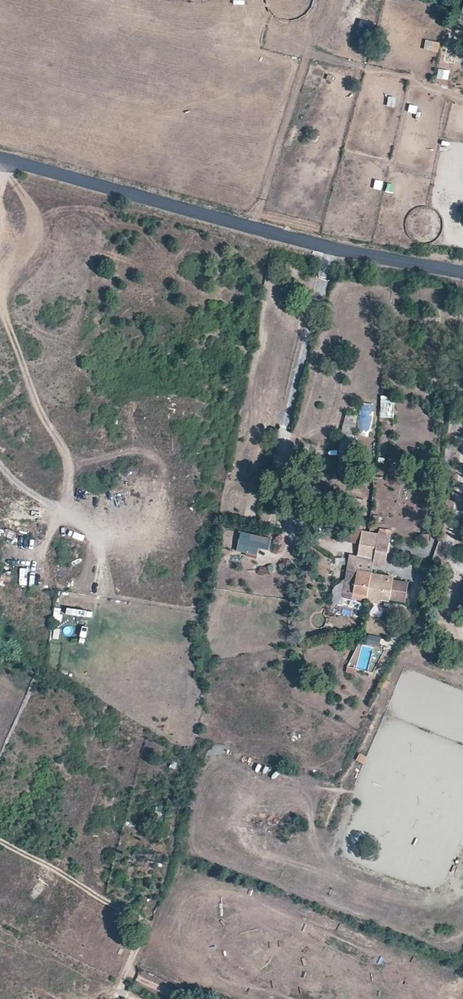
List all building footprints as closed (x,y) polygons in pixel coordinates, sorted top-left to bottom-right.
[(423,49),(438,53),(441,43),(426,39),(423,49)] [(449,80),(450,70),(438,69),(437,79),(449,80)] [(389,97),(388,107),(396,108),(397,98),(389,97)] [(408,113),(417,114),(418,106),(409,105),(408,113)] [(376,180),(374,189),(382,191),(384,182),(376,180)] [(388,184),(386,193),(393,194),(395,185),(388,184)] [(381,418),(394,419),(394,397),(381,397),(381,418)] [(163,409),(164,400),(156,399),(155,408),(163,409)] [(361,403),(360,433),(373,433),(374,404),(361,403)] [(161,424),(161,413),(150,413),(149,424),(161,424)] [(356,435),(360,415),(346,413),(342,432),(356,435)] [(343,596),(366,600),(367,592),(368,589),(371,573),(372,566),(374,559),(366,557),(367,548),(369,540),(369,532),(362,531),(358,556),(350,554),(343,596)] [(272,539),(242,533),(238,551),(258,555),(259,550),(270,552),(272,539)] [(387,564),(392,536),(378,534),(377,541),(375,550),(374,559),(372,566),(381,568),(387,564)] [(6,540),(4,546),(17,550),(19,544),(6,540)] [(375,550),(377,541),(369,540),(367,548),(375,550)] [(374,559),(375,550),(367,548),(366,557),(374,559)] [(20,586),(28,586),(28,569),(21,568),(20,586)] [(406,601),(409,582),(393,580),(389,579),(389,576),(371,573),(368,589),(391,593),(390,599),(406,601)] [(390,599),(391,593),(368,589),(367,592),(380,595),(379,597),(390,599)] [(28,605),(29,591),(14,591),(13,605),(28,605)] [(55,608),(53,622),(61,623),(63,609),(55,608)] [(67,609),(67,615),(92,618),(93,612),(67,609)] [(61,627),(55,626),(53,639),(59,640),(61,627)] [(86,643),(89,627),(82,626),(80,642),(86,643)] [(367,644),(380,645),(381,637),(368,635),(367,644)] [(359,754),(356,762),(365,765),(368,757),(359,754)] [(109,944),(118,929),(100,918),(91,933),(109,944)]
